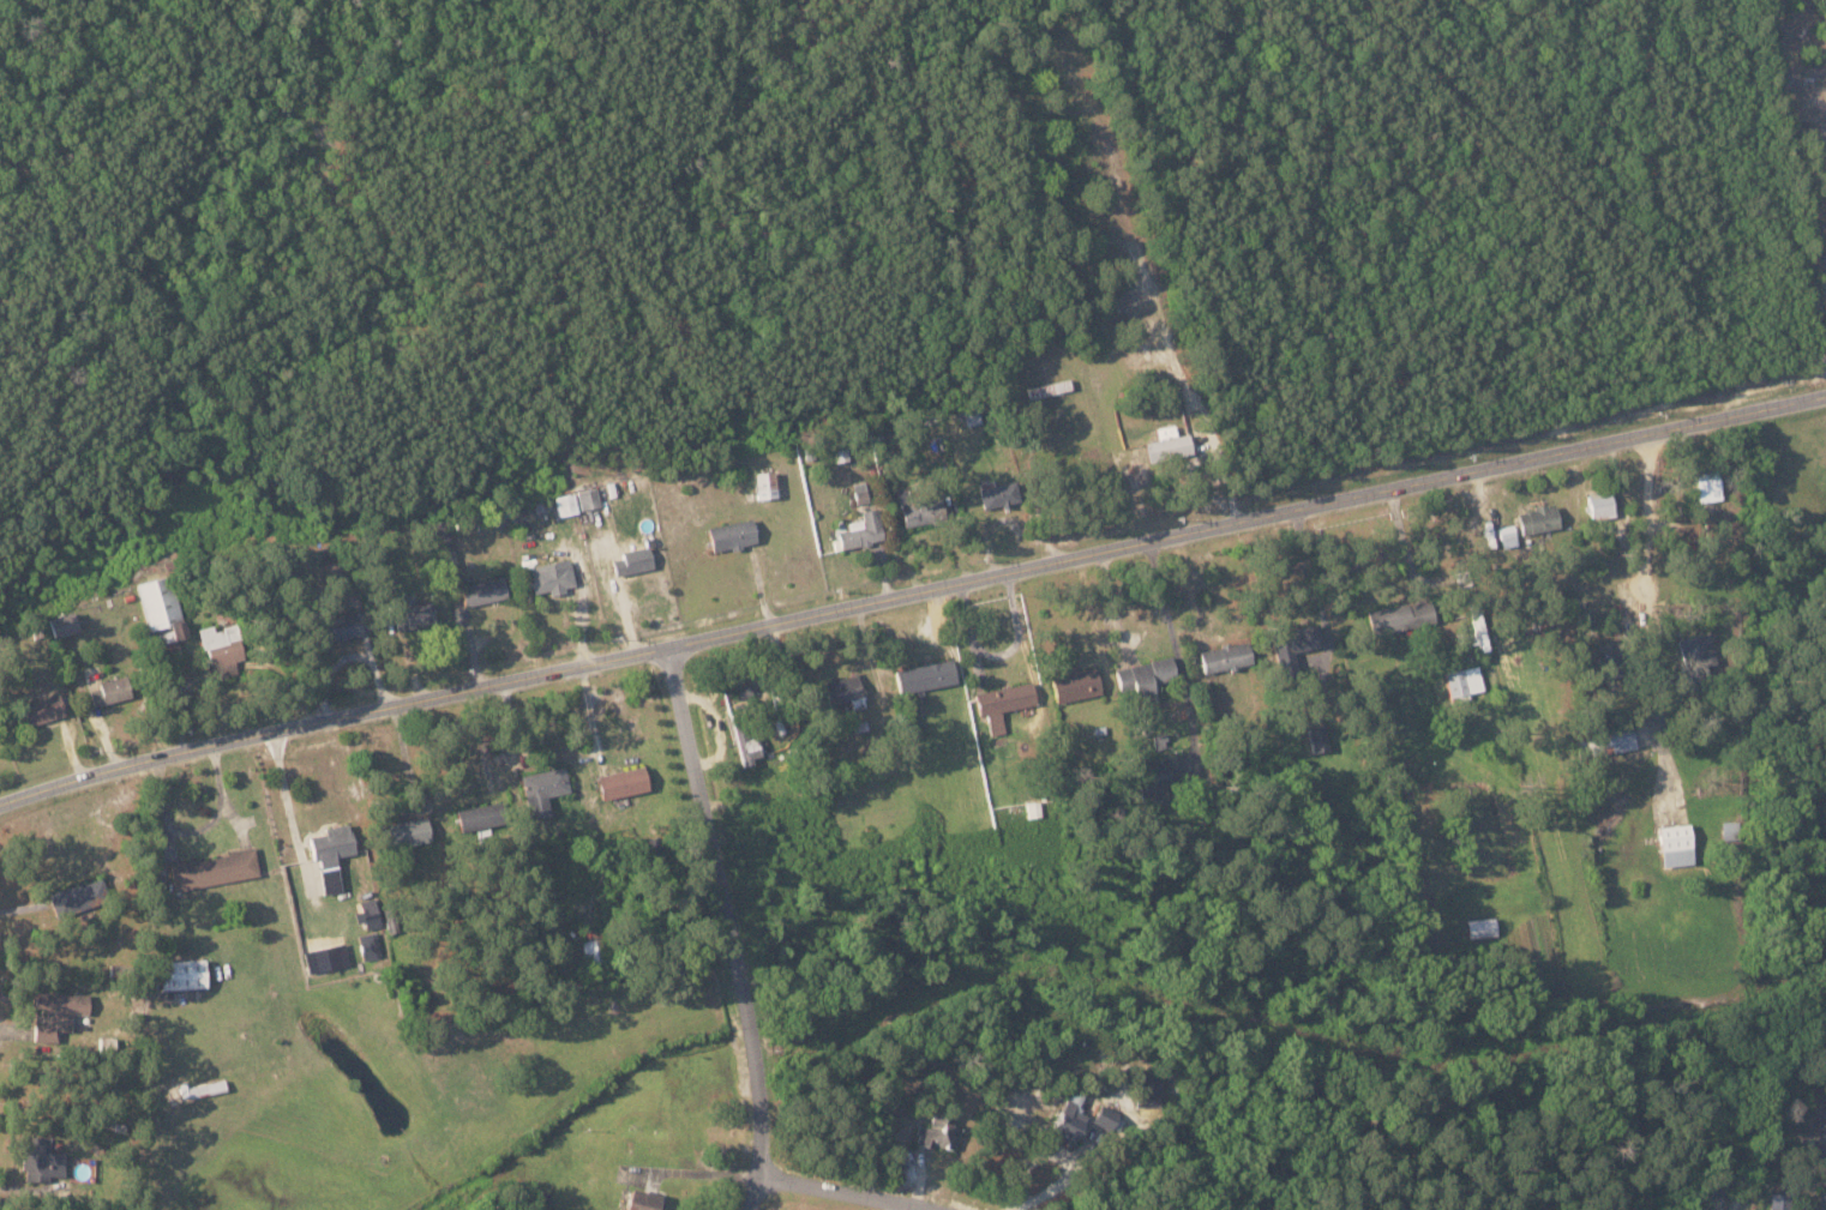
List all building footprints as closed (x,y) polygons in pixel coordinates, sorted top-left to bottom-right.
[(1159,440),(1146,442),(1150,463),(1194,455),(1190,433),(1177,436),(1175,425),(1157,428),(1159,440)] [(755,472),(756,499),(776,498),(775,471),(755,472)] [(1698,499),(1721,498),(1720,475),(1697,476),(1698,499)] [(1021,502),(1017,481),(980,488),(984,509),(1021,502)] [(838,549),(884,541),(878,507),(870,509),(865,482),(853,484),(857,506),(860,505),(863,519),(848,522),(849,529),(835,532),(838,549)] [(897,491),(906,527),(941,518),(936,496),(917,501),(914,487),(897,491)] [(600,507),(598,488),(578,491),(581,510),(600,507)] [(1592,519),(1615,516),(1611,488),(1588,491),(1592,519)] [(559,515),(578,513),(576,493),(557,495),(559,515)] [(1559,529),(1556,505),(1519,510),(1522,533),(1559,529)] [(758,543),(753,518),(708,527),(713,552),(758,543)] [(653,568),(649,546),(621,551),(623,558),(612,559),(615,575),(653,568)] [(537,596),(576,586),(569,558),(530,567),(537,596)] [(137,584),(149,631),(171,625),(176,642),(187,639),(171,575),(137,584)] [(465,607),(507,597),(503,576),(460,585),(465,607)] [(1368,612),(1372,636),(1436,622),(1431,598),(1368,612)] [(395,614),(396,627),(433,626),(433,604),(404,605),(404,613),(395,614)] [(53,638),(78,632),(74,613),(49,618),(53,638)] [(315,617),(318,641),(360,637),(357,613),(315,617)] [(214,629),(213,625),(198,628),(202,648),(240,640),(236,624),(214,629)] [(1271,633),(1280,679),(1298,676),(1294,652),(1323,646),(1319,624),(1271,633)] [(1685,669),(1718,662),(1712,632),(1679,639),(1685,669)] [(1199,650),(1204,673),(1253,664),(1249,641),(1199,650)] [(1118,688),(1135,685),(1136,692),(1156,689),(1155,682),(1176,679),(1173,658),(1115,667),(1118,688)] [(896,668),(899,692),(957,684),(953,661),(896,668)] [(1075,671),(1074,665),(1057,669),(1058,675),(1051,676),(1057,703),(1101,693),(1096,667),(1075,671)] [(1484,690),(1479,665),(1445,672),(1451,703),(1470,699),(1468,693),(1484,690)] [(92,705),(133,697),(128,675),(98,681),(100,688),(89,691),(92,705)] [(827,704),(862,699),(859,675),(824,680),(827,704)] [(975,693),(979,716),(987,714),(991,735),(1005,733),(1001,711),(1036,705),(1032,682),(975,693)] [(730,685),(731,704),(750,703),(749,684),(730,685)] [(65,715),(58,693),(21,704),(28,726),(65,715)] [(1609,754),(1638,747),(1632,721),(1586,732),(1592,757),(1609,753),(1609,754)] [(740,762),(758,761),(754,723),(736,725),(740,762)] [(1308,729),(1313,753),(1329,750),(1324,725),(1308,729)] [(1145,801),(1172,794),(1164,761),(1137,768),(1145,801)] [(649,790),(644,765),(596,776),(602,800),(649,790)] [(522,775),(529,819),(551,815),(547,796),(569,793),(565,767),(522,775)] [(498,803),(455,810),(458,831),(502,824),(498,803)] [(431,841),(426,817),(382,825),(386,850),(431,841)] [(324,894),(342,891),(335,856),(354,853),(349,823),(324,827),(325,834),(309,837),(314,861),(318,861),(324,894)] [(1695,864),(1691,824),(1660,827),(1664,867),(1695,864)] [(259,878),(255,850),(171,861),(175,889),(259,878)] [(48,892),(54,917),(95,907),(93,900),(107,897),(103,879),(48,892)] [(366,930),(381,926),(374,898),(359,901),(361,911),(355,912),(357,922),(364,921),(366,930)] [(1469,937),(1496,935),(1495,918),(1468,919),(1469,937)] [(359,935),(363,960),(381,957),(377,932),(359,935)] [(599,968),(599,940),(583,940),(584,968),(599,968)] [(160,959),(161,988),(206,987),(205,958),(160,959)] [(89,992),(32,991),(31,1007),(47,1007),(47,1022),(33,1021),(33,1041),(58,1041),(58,1029),(70,1029),(71,1013),(89,1013),(89,992)] [(1160,1103),(1159,1072),(1137,1073),(1137,1104),(1160,1103)] [(1075,1141),(1084,1121),(1107,1132),(1113,1120),(1105,1115),(1108,1109),(1098,1104),(1093,1113),(1065,1100),(1051,1130),(1075,1141)] [(917,1142),(932,1144),(956,1148),(960,1124),(945,1121),(946,1111),(933,1109),(931,1119),(921,1118),(917,1142)] [(49,1135),(24,1135),(23,1173),(63,1174),(63,1151),(49,1150),(49,1135)] [(661,1192),(631,1186),(626,1209),(657,1209),(661,1192)] [(1770,1208),(1792,1209),(1792,1193),(1771,1192),(1770,1208)]
